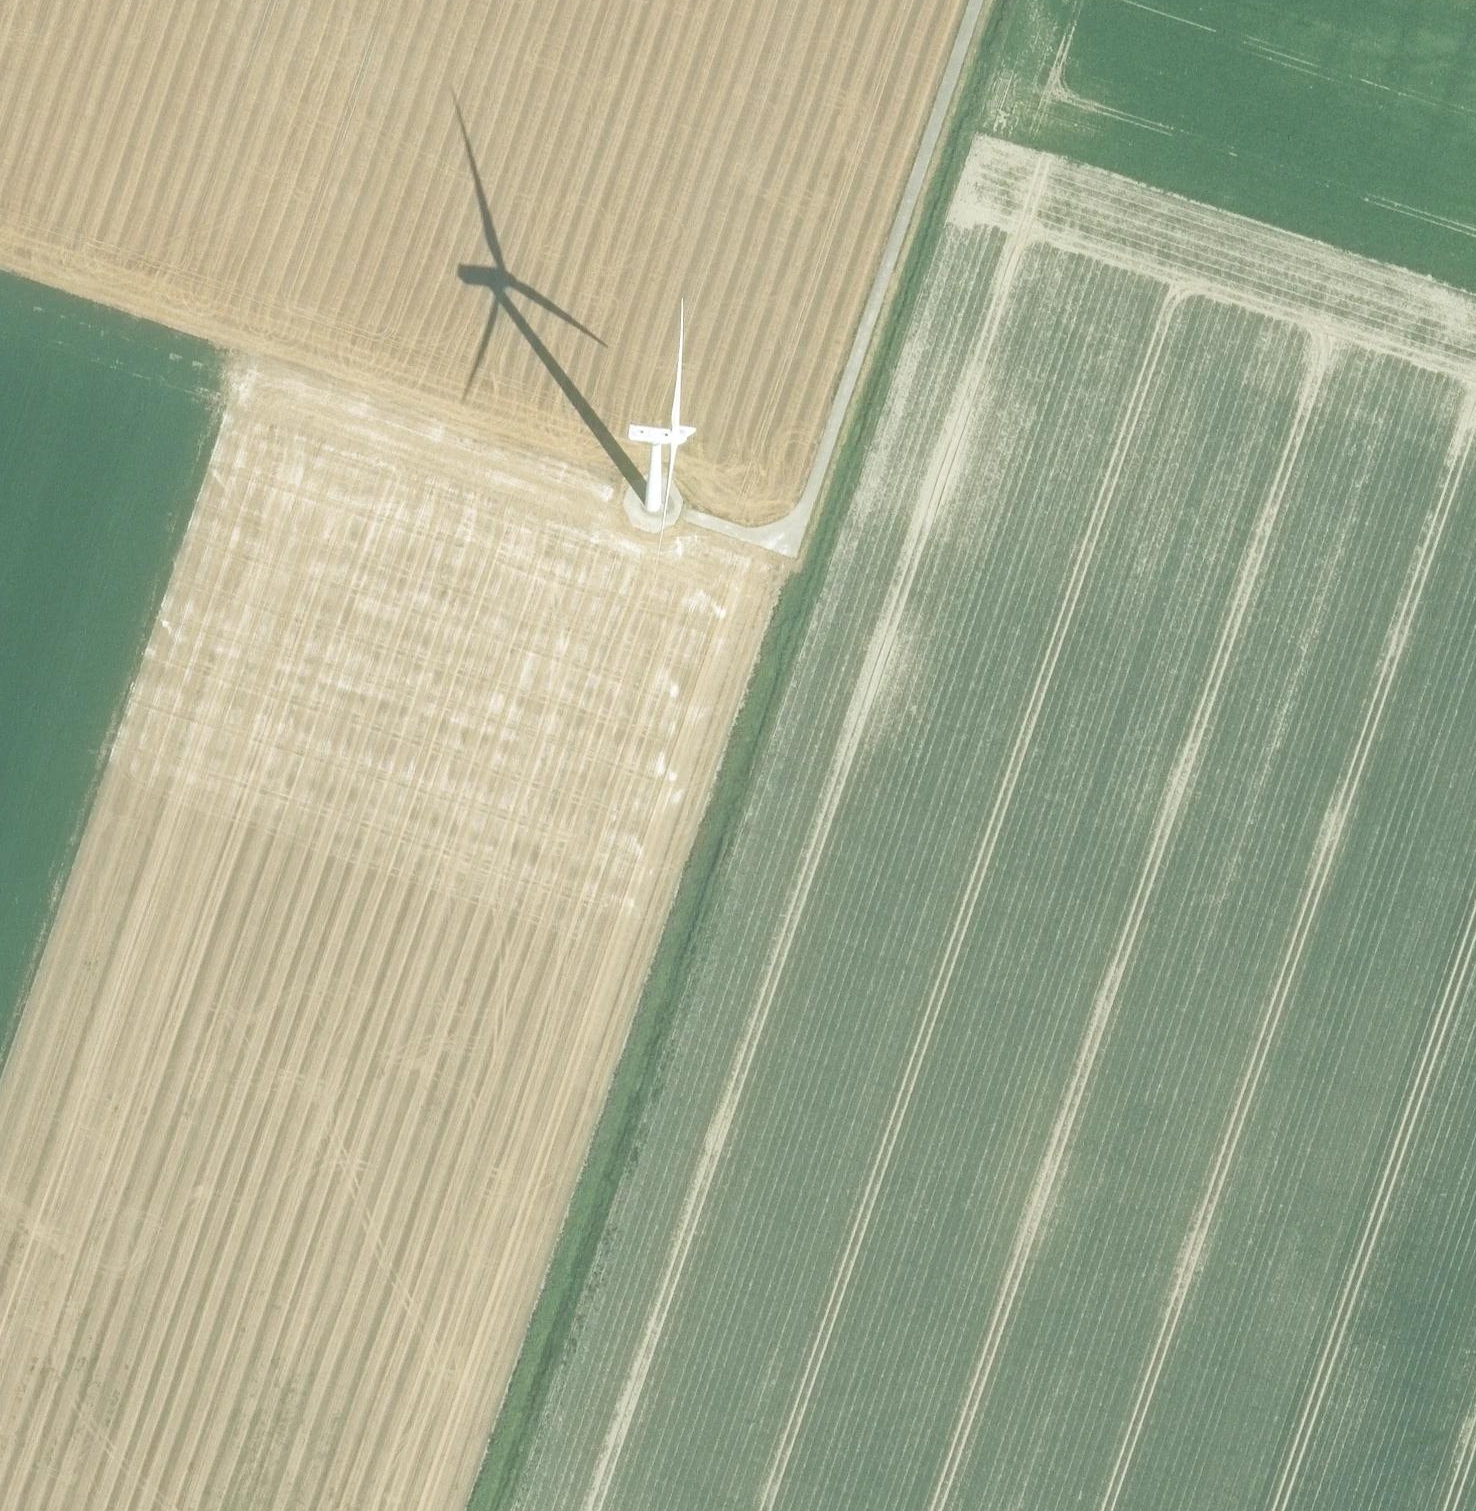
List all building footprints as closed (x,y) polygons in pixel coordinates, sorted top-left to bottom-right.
[(646,499),(645,502),(645,504),(646,507),(648,509),(650,510),(652,511),(655,511),(657,510),(659,509),(661,506),(661,504),(661,501),(659,499),(658,497),(655,496),(653,496),(650,496),(648,497),(646,499)]
